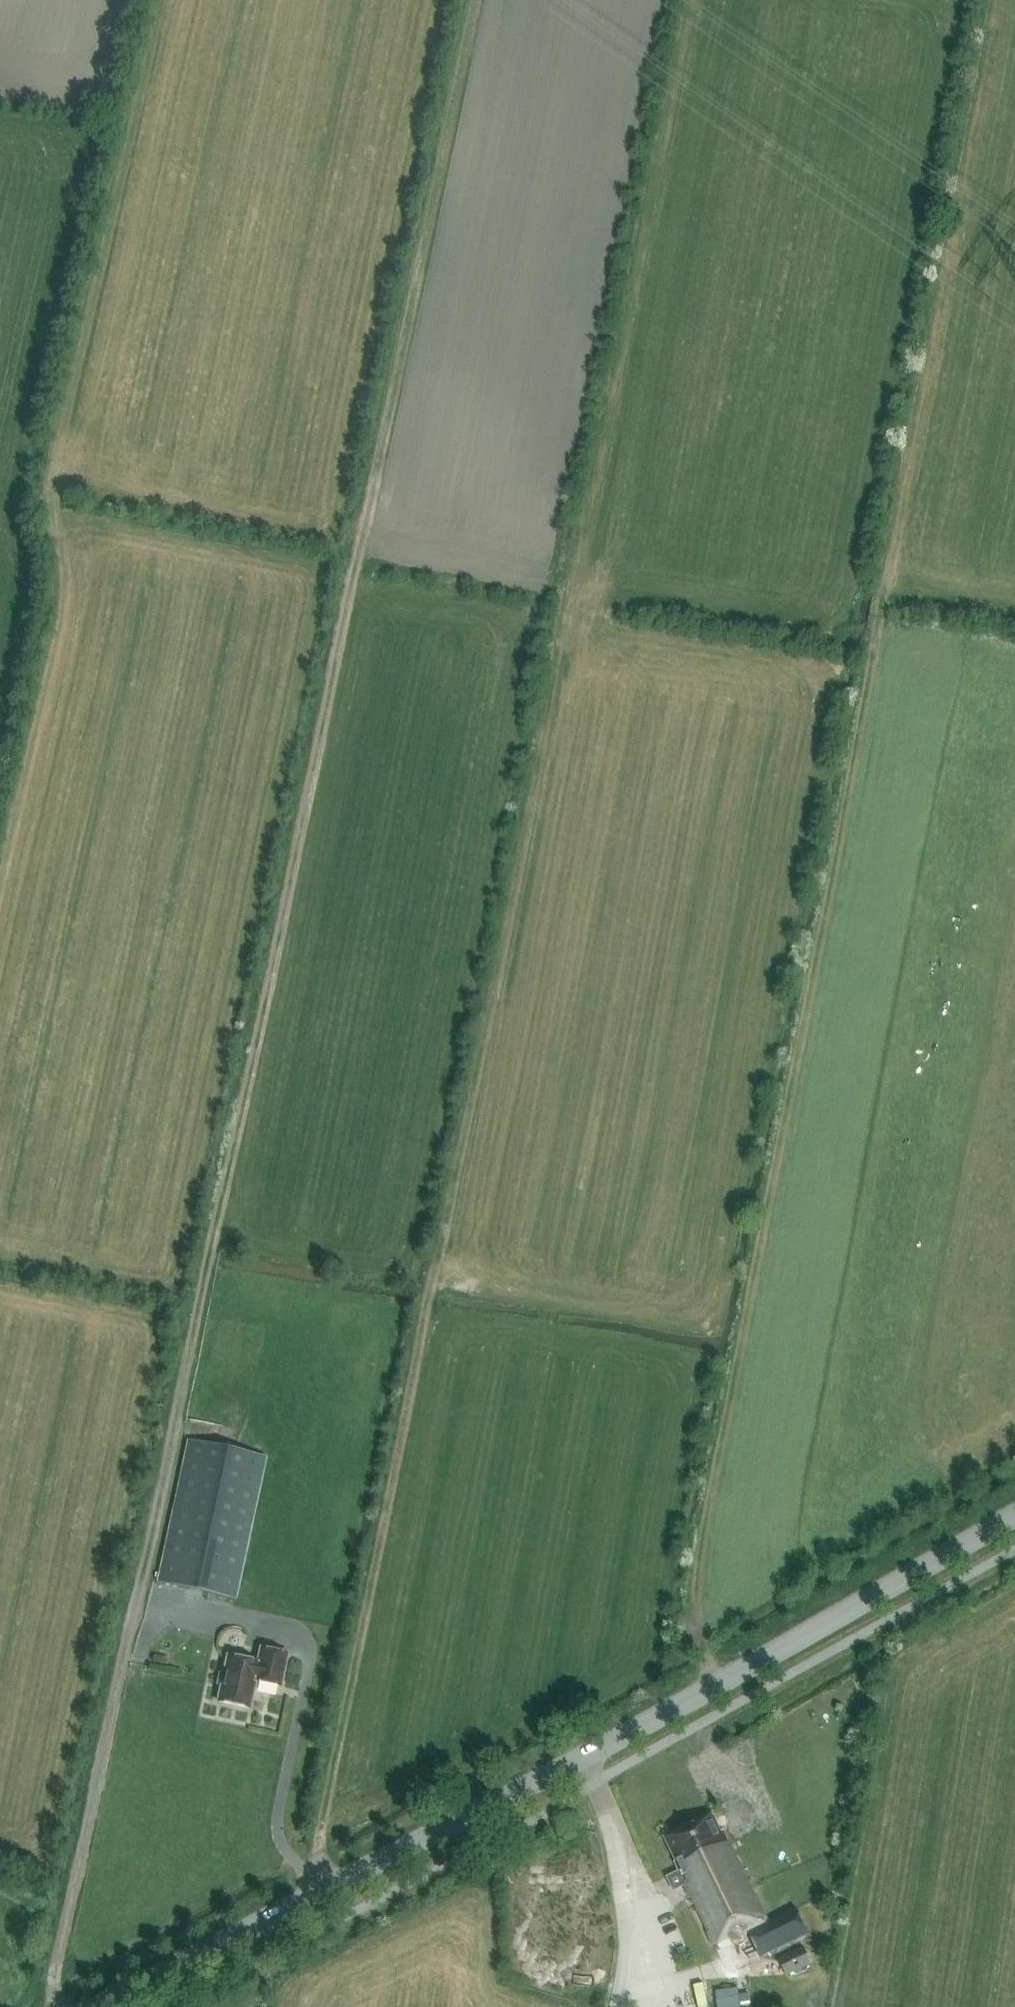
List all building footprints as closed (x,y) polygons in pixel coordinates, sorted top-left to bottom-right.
[(266,1457),(188,1440),(157,1583),(236,1600),(266,1457)] [(249,1708),(255,1681),(280,1687),(287,1655),(261,1649),(258,1663),(228,1656),(224,1674),(219,1675),(218,1683),(221,1685),(218,1702),(249,1708)] [(768,1922),(724,1831),(719,1833),(711,1817),(708,1819),(705,1817),(699,1820),(698,1823),(682,1832),(678,1830),(673,1833),(672,1836),(669,1838),(679,1860),(676,1862),(680,1869),(662,1878),(670,1894),(686,1886),(714,1944),(730,1937),(731,1941),(749,1932),(761,1957),(809,1934),(796,1908),(768,1922)] [(779,1959),(788,1976),(814,1965),(805,1948),(779,1959)]
